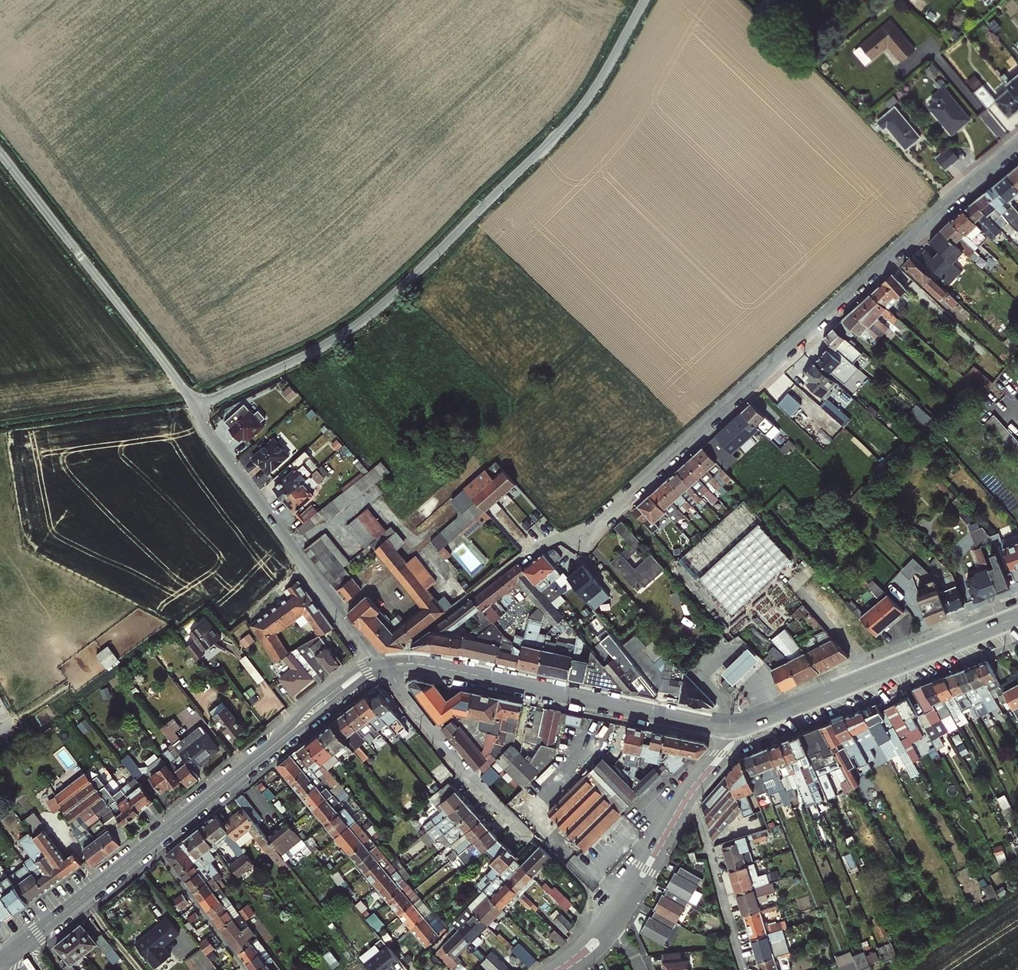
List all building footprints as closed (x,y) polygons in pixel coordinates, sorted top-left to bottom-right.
[(932,8),(926,14),(934,22),(940,16),(932,8)] [(890,19),(860,45),(873,60),(888,47),(901,62),(916,49),(890,19)] [(952,28),(948,35),(955,40),(959,32),(952,28)] [(873,60),(860,45),(854,52),(865,66),(873,60)] [(932,63),(923,70),(930,78),(939,71),(932,63)] [(1005,84),(1010,80),(1004,72),(999,77),(1005,84)] [(1005,84),(1009,88),(1017,99),(1017,74),(1010,80),(1005,84)] [(974,75),(967,81),(974,90),(982,83),(974,75)] [(944,86),(947,83),(942,77),(934,83),(939,89),(944,86)] [(994,100),(995,99),(983,85),(973,92),(987,109),(996,102),(994,100)] [(944,86),(939,89),(931,96),(934,101),(927,106),(951,135),(971,119),(944,86)] [(995,99),(994,100),(996,102),(1008,118),(1017,110),(1017,99),(1009,88),(1008,88),(995,99)] [(895,105),(876,121),(884,130),(886,128),(905,150),(921,137),(895,105)] [(947,147),(941,152),(951,164),(957,159),(947,147)] [(951,164),(941,152),(934,157),(945,170),(951,164)] [(947,285),(904,255),(896,266),(939,296),(947,285)] [(893,274),(871,294),(888,309),(907,289),(893,274)] [(905,324),(888,309),(871,294),(862,302),(892,329),(894,325),(900,330),(905,324)] [(893,330),(892,329),(862,302),(852,311),(878,335),(884,340),(893,330)] [(874,338),(878,335),(852,311),(838,324),(847,333),(854,330),(865,340),(870,334),(874,338)] [(830,344),(853,363),(861,353),(834,328),(823,338),(830,344)] [(853,363),(830,344),(816,359),(844,384),(858,368),(853,363)] [(814,362),(802,375),(808,380),(805,383),(824,400),(820,405),(844,427),(851,419),(825,396),(836,383),(814,362)] [(969,375),(980,381),(986,371),(975,365),(969,375)] [(789,415),(803,403),(790,389),(777,401),(789,415)] [(247,441),(265,424),(244,400),(220,422),(237,440),(242,436),(247,441)] [(751,403),(716,434),(733,454),(760,430),(771,440),(780,431),(751,403)] [(264,473),(289,454),(275,435),(250,454),(264,473)] [(695,454),(722,485),(731,477),(703,447),(695,454)] [(686,463),(712,493),(722,485),(695,454),(686,463)] [(310,456),(301,461),(307,471),(316,465),(310,456)] [(495,459),(448,498),(460,513),(428,539),(436,549),(478,515),(483,521),(491,515),(485,508),(516,483),(495,459)] [(303,535),(391,472),(382,460),(316,507),(313,503),(298,514),(303,522),(297,526),(303,535)] [(677,470),(701,497),(704,494),(711,502),(716,498),(712,493),(686,463),(677,470)] [(269,486),(290,510),(326,478),(316,466),(306,475),(299,467),(283,481),(279,477),(269,486)] [(668,479),(692,506),(702,499),(701,497),(677,470),(668,479)] [(692,506),(668,479),(659,487),(683,514),(692,506)] [(683,514),(659,487),(651,494),(666,512),(675,523),(683,514)] [(666,512),(651,494),(632,511),(652,533),(659,527),(655,522),(666,512)] [(365,546),(386,527),(367,506),(346,525),(365,546)] [(756,522),(697,576),(730,613),(790,559),(756,522)] [(1008,587),(1004,572),(990,536),(981,526),(976,529),(998,591),(1008,587)] [(643,544),(627,527),(619,534),(629,545),(610,562),(632,586),(638,580),(644,587),(665,569),(651,554),(635,568),(626,559),(643,544)] [(974,601),(998,591),(976,529),(970,531),(977,548),(970,552),(977,571),(976,573),(965,578),(974,601)] [(327,530),(303,548),(343,601),(361,588),(344,565),(350,561),(327,530)] [(990,536),(1004,572),(1017,566),(1017,533),(1001,539),(998,539),(995,533),(990,536)] [(444,544),(438,549),(445,558),(451,554),(444,544)] [(543,554),(533,562),(551,583),(560,575),(543,554)] [(935,577),(947,611),(964,604),(952,573),(936,557),(925,569),(935,577)] [(524,568),(518,562),(490,584),(501,596),(517,583),(526,575),(522,570),(524,568)] [(541,591),(551,583),(533,562),(524,568),(522,570),(526,575),(517,583),(553,626),(564,617),(541,591)] [(887,593),(864,570),(856,578),(865,587),(867,585),(879,600),(865,612),(851,597),(845,603),(861,618),(876,635),(904,611),(888,592),(887,593)] [(947,611),(935,577),(926,581),(929,588),(918,592),(927,618),(928,618),(947,611)] [(277,634),(304,614),(312,625),(324,616),(299,581),(290,588),(294,594),(290,597),(252,624),(261,636),(277,662),(290,654),(289,653),(277,634)] [(471,599),(493,623),(501,616),(491,604),(501,596),(490,584),(471,599)] [(290,588),(285,591),(290,597),(294,594),(290,588)] [(818,624),(822,616),(809,611),(806,619),(818,624)] [(312,625),(317,631),(329,622),(324,616),(312,625)] [(404,648),(405,646),(381,618),(365,633),(379,649),(385,651),(404,648)] [(193,635),(206,651),(221,639),(208,622),(193,635)] [(317,631),(321,636),(334,629),(329,622),(317,631)] [(789,627),(770,635),(775,645),(769,647),(775,660),(799,650),(789,627)] [(459,654),(464,635),(431,629),(411,644),(413,647),(459,654)] [(246,646),(255,639),(249,631),(240,638),(246,646)] [(646,645),(636,634),(623,645),(659,692),(667,693),(668,700),(712,708),(715,704),(652,640),(646,645)] [(499,649),(500,643),(464,635),(459,654),(496,662),(499,649)] [(321,636),(312,640),(323,655),(311,664),(319,674),(324,680),(343,663),(321,636)] [(835,664),(848,657),(831,638),(819,645),(835,664)] [(323,655),(312,640),(298,648),(311,664),(323,655)] [(100,653),(112,668),(124,658),(111,643),(100,653)] [(538,671),(543,648),(523,644),(520,654),(517,667),(538,671)] [(745,645),(718,672),(730,684),(757,658),(745,645)] [(820,671),(835,664),(819,645),(804,652),(820,671)] [(294,694),(319,674),(311,664),(298,648),(291,652),(300,663),(281,678),(294,694)] [(551,674),(557,651),(543,648),(538,671),(551,674)] [(517,667),(520,654),(499,649),(496,662),(517,667)] [(589,660),(585,681),(601,685),(604,665),(591,650),(589,660)] [(654,696),(658,694),(623,650),(614,657),(639,690),(638,692),(654,696)] [(572,655),(557,651),(551,674),(568,678),(573,657),(572,655)] [(797,683),(819,672),(820,671),(804,652),(787,660),(797,683)] [(258,685),(265,678),(246,654),(238,660),(241,663),(258,685)] [(585,681),(589,660),(573,657),(568,678),(585,681)] [(625,690),(638,692),(639,690),(614,657),(604,665),(625,690)] [(195,658),(185,665),(191,673),(201,666),(195,658)] [(797,683),(787,660),(771,669),(782,690),(797,683)] [(1001,685),(988,661),(977,665),(995,698),(1000,696),(1009,712),(1014,709),(1001,685)] [(601,685),(625,690),(604,665),(601,685)] [(995,698),(977,665),(967,669),(981,696),(990,712),(1000,706),(995,698)] [(981,696),(967,669),(956,673),(972,702),(978,713),(981,717),(990,712),(981,696)] [(972,702),(956,673),(946,677),(970,721),(974,719),(967,705),(972,702)] [(513,732),(519,702),(458,689),(442,700),(429,681),(409,677),(403,682),(433,725),(450,712),(480,718),(478,727),(488,729),(483,756),(454,715),(443,723),(476,769),(481,770),(497,758),(515,785),(551,760),(561,710),(544,706),(542,712),(536,717),(533,733),(523,731),(522,736),(537,738),(542,746),(524,759),(511,741),(503,739),(513,732)] [(970,721),(946,677),(941,679),(935,681),(952,713),(958,710),(965,724),(970,721)] [(1001,685),(1014,709),(1017,717),(1017,683),(1015,677),(1001,685)] [(935,681),(924,686),(949,731),(954,729),(947,716),(952,713),(935,681)] [(924,686),(914,690),(927,714),(932,722),(937,719),(945,734),(949,731),(924,686)] [(367,696),(366,696),(387,723),(401,739),(405,736),(401,732),(406,727),(397,717),(397,716),(391,709),(391,707),(380,693),(370,700),(367,696)] [(387,723),(366,696),(357,704),(379,730),(387,723)] [(919,715),(909,697),(886,710),(886,711),(913,759),(914,762),(919,759),(911,744),(924,736),(913,718),(919,715)] [(222,702),(211,711),(233,739),(244,730),(222,702)] [(357,704),(345,713),(364,736),(371,744),(379,737),(387,746),(390,743),(379,730),(357,704)] [(878,706),(874,705),(870,707),(862,710),(884,751),(895,745),(905,764),(913,759),(886,711),(882,713),(878,706)] [(897,776),(884,751),(862,710),(845,717),(864,753),(873,748),(878,755),(880,753),(891,774),(885,777),(888,781),(897,776)] [(562,721),(582,724),(584,715),(564,712),(562,721)] [(345,713),(333,723),(350,744),(352,746),(364,736),(345,713)] [(932,722),(927,714),(920,717),(926,728),(933,724),(932,722)] [(845,717),(832,722),(846,748),(851,746),(862,766),(865,765),(869,773),(873,770),(864,753),(845,717)] [(960,726),(954,717),(951,719),(956,728),(960,726)] [(173,742),(196,772),(202,767),(200,765),(219,749),(197,720),(186,729),(187,731),(173,742)] [(846,748),(832,722),(829,723),(821,726),(842,766),(849,779),(854,788),(860,785),(851,768),(855,766),(846,748)] [(334,752),(336,751),(347,764),(358,754),(352,746),(350,744),(333,723),(319,734),(334,752)] [(597,757),(542,815),(575,846),(584,848),(617,813),(619,806),(625,807),(662,769),(673,771),(683,760),(676,753),(691,757),(701,746),(695,740),(619,724),(614,749),(626,751),(624,763),(636,765),(638,758),(661,763),(658,767),(651,766),(651,769),(632,789),(599,757),(597,757)] [(933,724),(926,728),(933,740),(939,737),(933,724)] [(821,726),(801,734),(809,756),(819,750),(823,757),(827,754),(836,769),(842,766),(821,726)] [(401,732),(405,736),(410,732),(406,727),(401,732)] [(308,743),(323,761),(329,768),(340,759),(337,755),(334,752),(319,734),(308,743)] [(809,756),(801,734),(791,739),(808,783),(819,779),(809,756)] [(200,777),(196,772),(173,742),(168,736),(158,743),(190,785),(200,777)] [(791,739),(781,743),(799,787),(808,783),(791,739)] [(324,772),(329,768),(323,761),(308,743),(297,751),(305,760),(312,768),(319,776),(324,772)] [(781,743),(769,747),(789,798),(797,795),(794,789),(799,787),(781,743)] [(769,747),(753,754),(764,782),(774,778),(783,800),(789,798),(769,747)] [(277,766),(286,776),(305,760),(297,751),(297,750),(277,766)] [(122,758),(136,777),(143,772),(128,753),(122,758)] [(147,761),(151,766),(149,771),(152,776),(163,790),(170,785),(171,787),(180,780),(162,757),(160,758),(157,754),(147,761)] [(764,782),(753,754),(741,759),(748,777),(754,792),(755,794),(767,789),(766,788),(764,782)] [(703,804),(715,846),(750,835),(746,824),(730,829),(729,826),(741,813),(743,818),(753,814),(745,795),(754,792),(748,777),(741,759),(703,804)] [(286,776),(292,784),(295,782),(312,768),(305,760),(286,776)] [(295,782),(292,784),(304,797),(310,793),(320,784),(323,781),(319,776),(312,768),(295,782)] [(329,768),(324,772),(327,776),(332,772),(329,768)] [(86,772),(57,794),(73,821),(82,814),(92,806),(122,844),(134,835),(125,823),(100,791),(86,772)] [(122,787),(127,794),(140,810),(153,799),(136,777),(122,787)] [(262,778),(256,783),(263,792),(269,787),(262,778)] [(854,788),(849,779),(842,782),(847,792),(854,788)] [(434,822),(436,825),(465,801),(449,783),(442,789),(433,796),(422,805),(421,806),(434,822)] [(310,793),(304,797),(315,811),(333,796),(329,791),(328,793),(320,784),(310,793)] [(119,800),(114,794),(107,786),(100,791),(125,823),(140,810),(127,794),(119,800)] [(122,787),(114,794),(119,800),(127,794),(122,787)] [(831,790),(824,792),(831,808),(837,805),(831,790)] [(251,805),(242,794),(236,798),(244,808),(256,823),(262,818),(251,805)] [(326,824),(338,813),(333,807),(339,802),(333,795),(333,796),(315,811),(326,824)] [(433,827),(441,838),(474,811),(465,801),(436,825),(433,827)] [(769,829),(759,805),(754,806),(764,831),(769,829)] [(122,844),(92,806),(82,814),(91,826),(88,829),(96,839),(101,835),(113,851),(122,844)] [(244,808),(220,827),(232,842),(249,828),(251,831),(253,836),(278,866),(285,860),(281,855),(268,838),(256,823),(244,808)] [(326,824),(337,838),(357,821),(345,808),(338,813),(326,824)] [(402,810),(391,819),(396,824),(407,815),(402,810)] [(449,847),(453,844),(482,821),(474,811),(441,838),(449,847)] [(73,822),(71,823),(72,825),(77,833),(91,858),(95,865),(113,851),(101,835),(96,839),(88,829),(91,826),(82,814),(73,821),(73,822)] [(196,831),(210,849),(223,839),(225,842),(224,843),(238,861),(234,864),(243,875),(252,867),(232,842),(220,827),(212,818),(196,831)] [(287,821),(268,838),(281,855),(301,838),(293,828),(287,821)] [(357,821),(337,838),(347,850),(352,855),(371,838),(357,821)] [(458,850),(461,854),(491,831),(482,821),(453,844),(458,850)] [(378,829),(380,832),(383,836),(388,832),(383,825),(378,829)] [(44,829),(35,836),(64,877),(83,864),(74,852),(66,858),(44,829)] [(25,862),(26,864),(45,891),(64,877),(35,836),(31,831),(20,839),(32,856),(25,862)] [(196,831),(181,843),(202,869),(210,879),(214,885),(215,887),(219,884),(222,882),(216,875),(210,866),(213,863),(205,853),(210,849),(196,831)] [(491,831),(461,854),(460,855),(468,863),(468,864),(487,849),(499,839),(491,831)] [(380,832),(371,838),(375,843),(383,836),(380,832)] [(375,843),(377,846),(391,834),(388,832),(383,836),(375,843)] [(857,845),(852,833),(844,836),(849,848),(857,845)] [(371,838),(352,855),(367,873),(386,857),(377,846),(375,843),(371,838)] [(484,890),(499,874),(516,857),(499,839),(487,849),(496,857),(492,862),(495,866),(478,885),(482,892),(484,890)] [(745,840),(723,847),(730,871),(752,863),(745,840)] [(202,869),(181,843),(166,855),(186,882),(202,869)] [(540,847),(522,866),(534,877),(553,858),(540,847)] [(461,854),(458,850),(450,856),(453,860),(460,855),(461,854)] [(386,857),(367,873),(378,887),(398,870),(386,857)] [(516,857),(499,874),(518,893),(534,877),(522,866),(518,861),(519,860),(516,857)] [(752,863),(730,871),(737,893),(764,884),(761,875),(756,876),(752,863)] [(26,864),(9,877),(28,903),(45,891),(26,864)] [(243,875),(234,864),(229,868),(238,879),(241,876),(243,875)] [(676,875),(669,888),(670,889),(689,900),(696,889),(698,890),(704,879),(683,867),(678,877),(676,875)] [(202,869),(186,882),(193,892),(204,883),(210,879),(202,869)] [(398,870),(378,887),(390,901),(393,900),(403,891),(402,889),(404,887),(406,885),(409,883),(398,870)] [(546,870),(543,874),(556,887),(559,883),(546,870)] [(499,874),(484,890),(502,909),(518,893),(499,874)] [(8,891),(3,894),(16,912),(28,903),(9,877),(2,882),(8,891)] [(572,904),(556,887),(554,889),(541,877),(538,879),(567,909),(572,904)] [(204,883),(193,892),(201,902),(212,893),(217,889),(215,887),(214,885),(210,879),(204,883)] [(2,882),(0,883),(0,890),(3,894),(8,891),(2,882)] [(764,884),(737,893),(744,916),(760,911),(757,903),(767,899),(765,894),(774,891),(771,882),(764,884)] [(984,885),(990,901),(999,898),(993,882),(984,885)] [(393,900),(390,901),(402,916),(421,900),(414,892),(413,893),(406,885),(404,887),(402,889),(403,891),(393,900)] [(217,889),(212,893),(201,902),(208,911),(219,902),(224,898),(221,893),(217,889)] [(663,898),(656,910),(677,922),(683,911),(686,912),(691,901),(689,900),(670,889),(665,899),(663,898)] [(3,894),(0,890),(0,917),(3,922),(16,912),(3,894)] [(482,892),(470,904),(489,922),(502,909),(484,890),(482,892)] [(523,892),(521,895),(531,905),(536,910),(538,907),(523,892)] [(174,900),(178,904),(185,899),(182,894),(174,900)] [(521,895),(518,897),(529,908),(531,905),(521,895)] [(224,898),(219,902),(208,911),(215,921),(232,907),(228,903),(224,898)] [(170,910),(173,914),(187,902),(185,899),(178,904),(170,910)] [(421,900),(402,916),(413,929),(432,913),(421,900)] [(471,941),(489,922),(470,904),(452,922),(459,929),(471,941)] [(536,910),(531,905),(529,908),(527,910),(539,922),(544,918),(536,910)] [(779,905),(763,910),(764,913),(780,908),(779,905)] [(215,921),(221,929),(232,920),(238,915),(236,913),(232,907),(215,921)] [(248,908),(238,915),(246,925),(255,918),(248,908)] [(651,920),(643,932),(664,944),(671,933),(673,934),(679,923),(677,922),(658,911),(652,921),(651,920)] [(760,911),(744,916),(751,938),(767,933),(760,911)] [(186,925),(187,927),(198,919),(199,918),(195,913),(188,918),(191,921),(186,925)] [(432,913),(413,929),(428,947),(446,929),(432,913)] [(562,913),(554,920),(566,933),(574,926),(562,913)] [(232,920),(221,929),(229,940),(247,926),(246,925),(238,915),(232,920)] [(101,935),(105,932),(93,916),(88,919),(101,935)] [(134,942),(144,957),(151,966),(167,954),(160,945),(175,934),(163,919),(134,942)] [(198,919),(187,927),(185,929),(189,933),(191,931),(190,931),(201,923),(198,919)] [(781,922),(768,926),(770,932),(783,929),(781,922)] [(70,935),(84,954),(97,944),(104,953),(113,947),(103,934),(95,941),(83,925),(70,935)] [(247,940),(254,935),(247,926),(229,940),(234,946),(240,954),(252,945),(247,940)] [(457,955),(471,941),(459,929),(436,952),(454,969),(463,960),(457,955)] [(568,941),(555,929),(551,934),(562,946),(568,941)] [(71,964),(84,954),(70,935),(57,945),(71,963),(64,968),(66,969),(76,969),(71,964)] [(402,960),(391,947),(384,938),(377,943),(383,950),(366,962),(372,969),(392,969),(396,967),(395,965),(402,960)] [(521,940),(513,948),(531,966),(538,958),(521,940)] [(252,945),(240,954),(248,964),(259,955),(265,950),(261,944),(258,941),(252,945)] [(199,946),(202,950),(207,957),(212,953),(204,942),(199,946)] [(408,966),(417,959),(407,946),(403,950),(397,942),(391,947),(402,960),(408,966)] [(864,946),(852,951),(860,969),(864,969),(872,967),(864,946)] [(110,953),(116,961),(123,956),(116,948),(110,953)] [(490,949),(486,953),(503,969),(512,969),(490,949)] [(202,950),(189,959),(197,969),(210,961),(209,960),(207,957),(202,950)] [(248,964),(252,969),(261,969),(267,965),(272,961),(273,960),(265,950),(259,955),(248,964)] [(666,961),(665,961),(666,969),(691,969),(689,959),(683,960),(682,952),(665,953),(666,961)] [(486,953),(480,959),(491,969),(503,969),(486,953)] [(773,957),(758,962),(759,967),(760,969),(778,969),(773,957)] [(454,969),(462,969),(467,965),(463,960),(454,969)]
